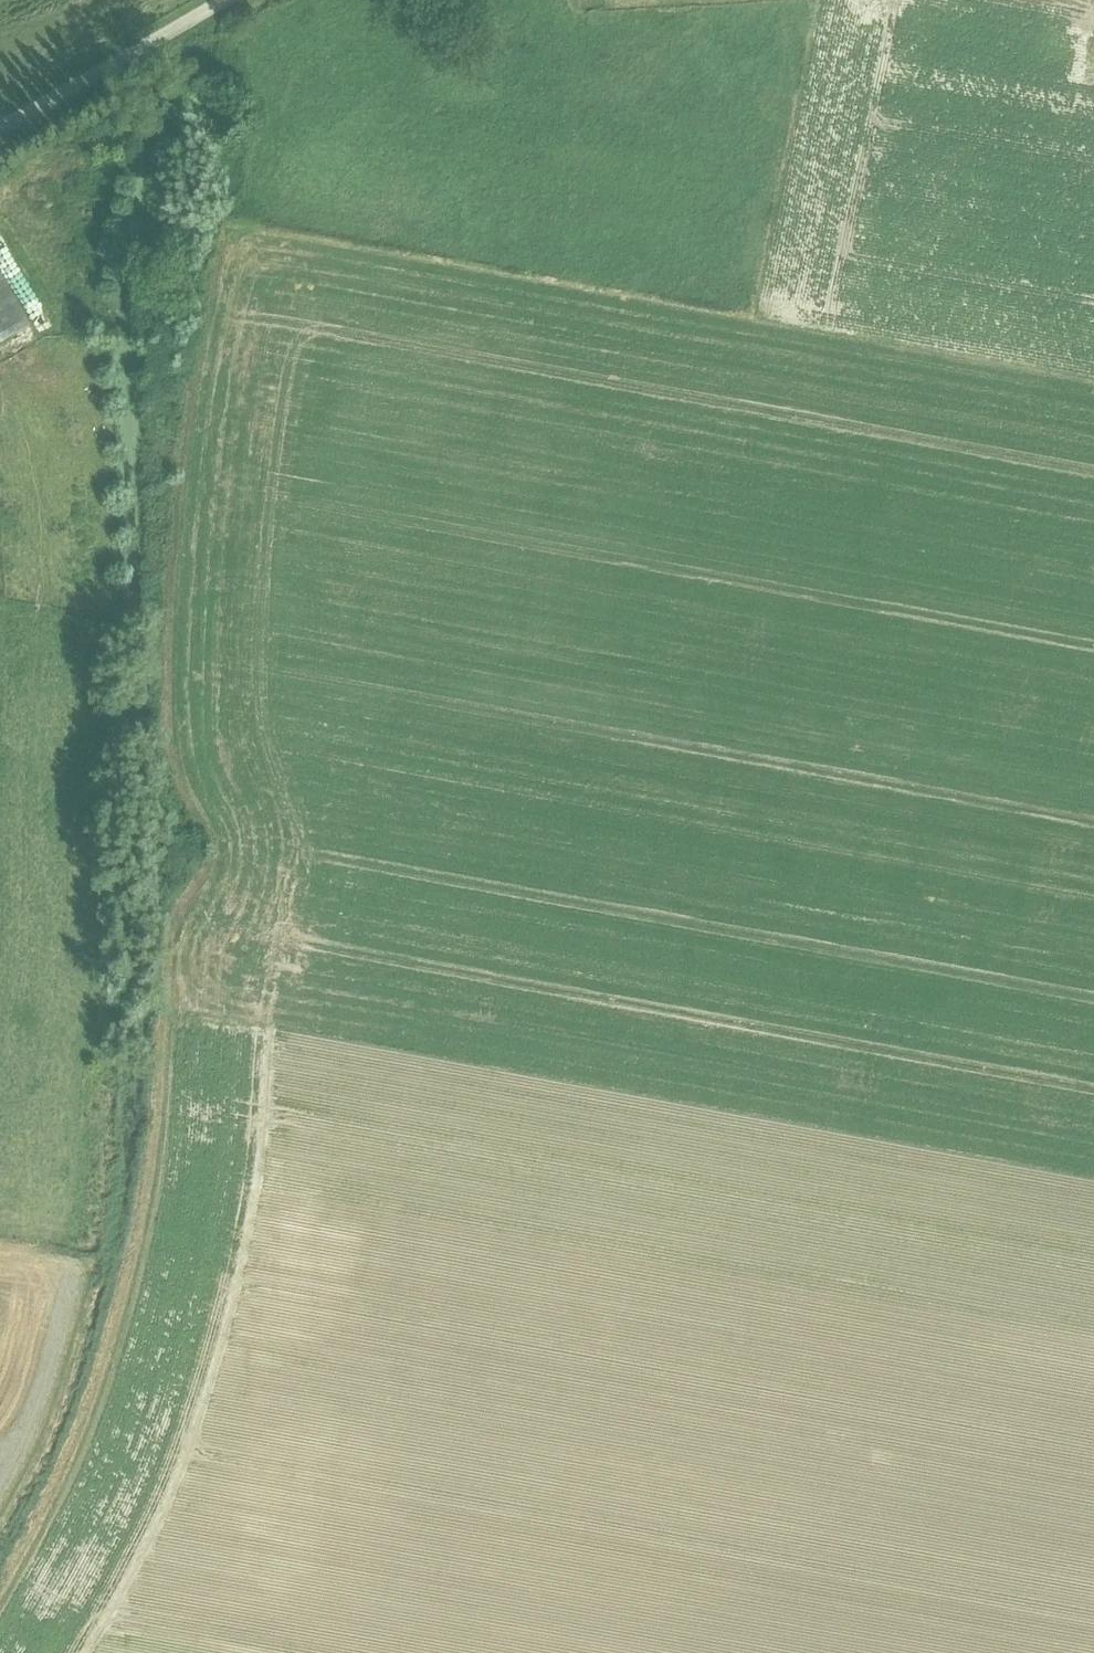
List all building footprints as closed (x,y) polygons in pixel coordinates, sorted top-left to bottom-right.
[(30,323),(0,273),(0,341),(30,323)]
